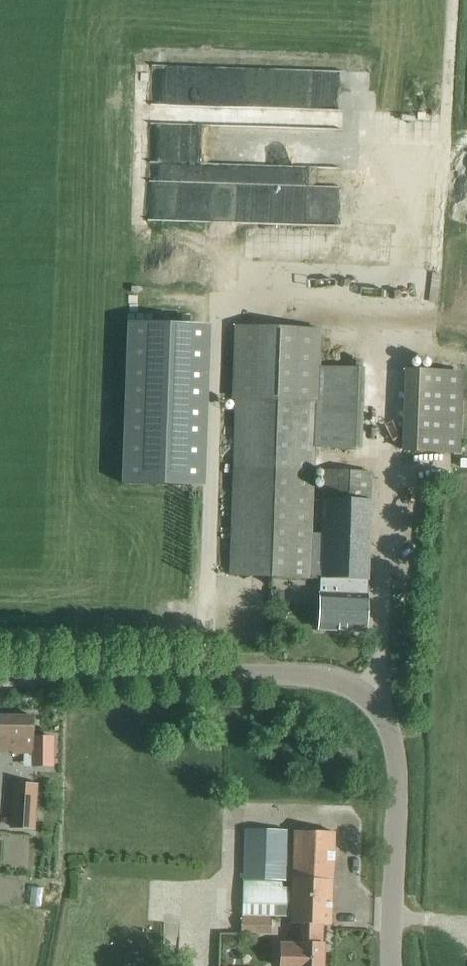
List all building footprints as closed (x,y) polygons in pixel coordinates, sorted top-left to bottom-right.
[(150,180),(149,219),(343,224),(343,212),(331,211),(332,193),(316,193),(315,211),(306,211),(307,185),(150,180)] [(424,222),(425,205),(404,204),(403,221),(424,222)] [(124,321),(118,483),(203,486),(208,324),(124,321)] [(324,537),(314,536),(313,536),(316,446),(359,447),(361,371),(320,370),(322,328),(235,325),(232,399),(237,399),(230,575),(326,578),(325,593),(320,593),(318,628),(366,630),(367,610),(372,474),(330,473),(329,501),(325,501),(324,537)] [(464,370),(405,368),(402,450),(460,453),(464,370)] [(13,751),(13,754),(24,754),(33,754),(33,767),(54,767),(54,736),(33,736),(33,716),(0,715),(0,751),(13,751)] [(52,767),(52,780),(61,780),(61,767),(52,767)] [(12,826),(33,827),(36,785),(14,784),(12,826)] [(286,879),(288,830),(244,828),(241,916),(241,934),(255,935),(255,932),(270,932),(271,917),(285,917),(286,887),(283,887),(283,879),(286,879)] [(278,965),(322,965),(322,944),(321,944),(322,924),(331,924),(334,831),(295,830),(292,923),(300,924),(300,942),(279,942),(278,965)] [(217,965),(232,965),(233,938),(218,937),(217,965)]
